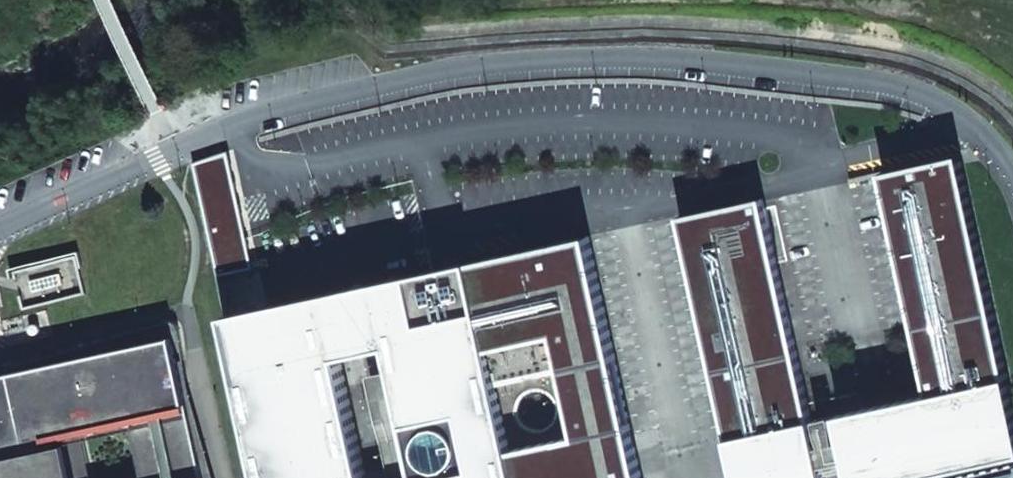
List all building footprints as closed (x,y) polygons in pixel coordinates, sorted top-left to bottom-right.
[(191,162),(215,274),(250,267),(226,150),(191,162)] [(882,171),(930,393),(908,398),(851,411),(851,413),(848,413),(861,477),(1012,477),(1012,463),(1012,456),(986,462),(975,417),(1012,395),(960,154),(882,171)] [(679,216),(737,477),(798,477),(824,472),(763,197),(679,216)] [(366,474),(341,357),(390,347),(415,463),(418,476),(419,477),(642,477),(589,235),(226,315),(261,477),(367,477),(366,474)] [(168,321),(12,366),(13,372),(0,375),(0,477),(92,477),(81,433),(130,421),(143,477),(212,477),(191,408),(189,387),(184,360),(180,336),(179,328),(177,324),(175,323),(173,322),(168,321)] [(1012,395),(975,417),(986,462),(1012,456),(1012,397),(1012,395)] [(366,474),(367,477),(408,477),(418,476),(415,463),(366,474)]
